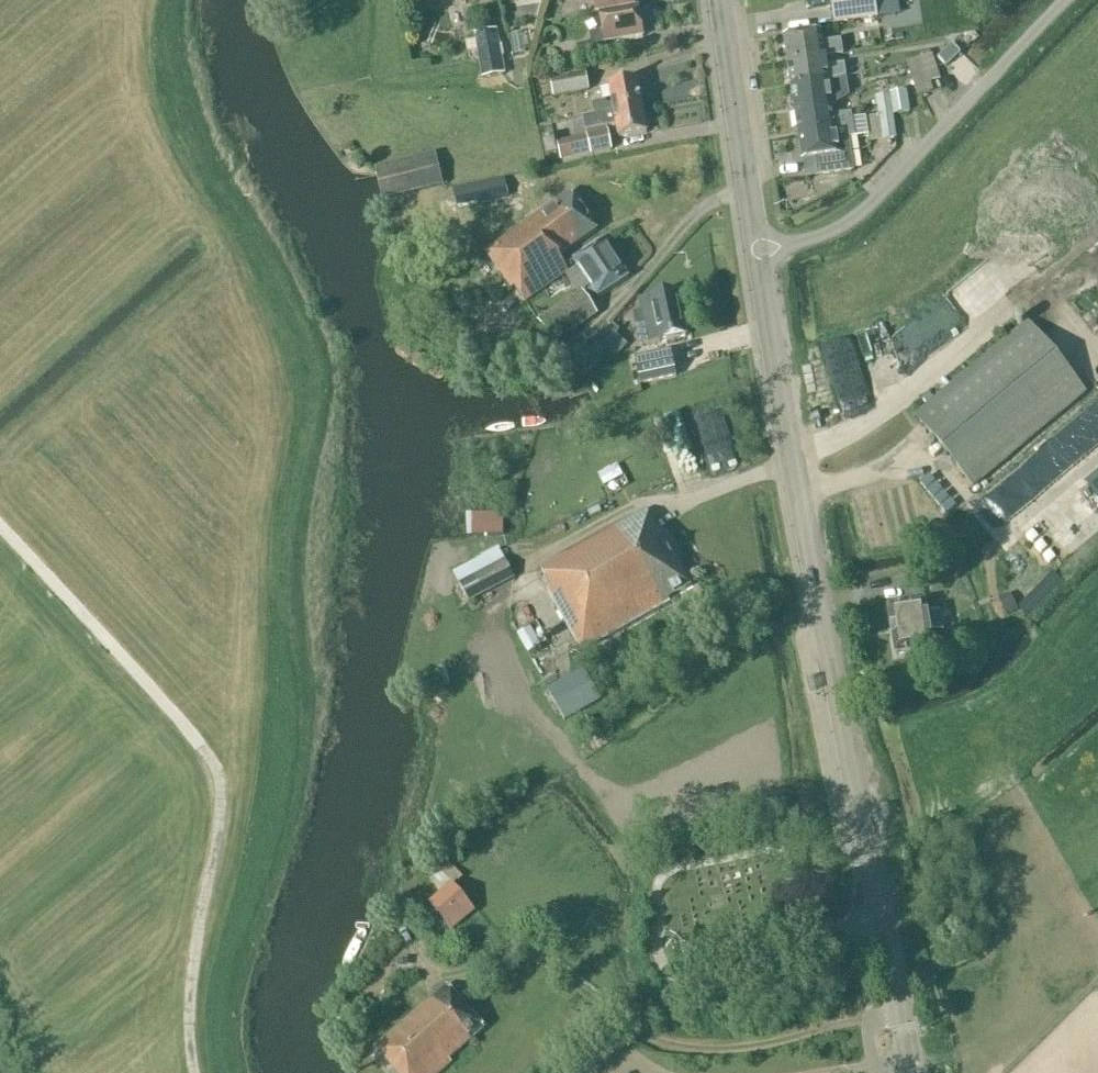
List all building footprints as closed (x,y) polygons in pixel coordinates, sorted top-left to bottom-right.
[(634,0),(594,0),(596,13),(635,6),(634,0)] [(877,15),(875,0),(831,0),(834,24),(878,18),(877,15)] [(644,36),(639,8),(600,15),(603,31),(589,34),(591,43),(576,46),(579,61),(607,56),(605,43),(644,36)] [(505,74),(497,29),(473,34),(478,58),(481,79),(505,74)] [(788,64),(825,59),(843,56),(841,41),(823,43),(822,34),(784,39),(788,64)] [(907,59),(920,94),(946,84),(933,49),(907,59)] [(791,88),(829,83),(846,77),(844,65),(826,67),(825,59),(788,64),(791,88)] [(590,91),(586,71),(549,78),(553,98),(590,91)] [(642,107),(637,80),(609,85),(613,106),(607,107),(604,103),(593,105),(595,115),(642,107)] [(791,88),(795,112),(832,107),(849,97),(846,81),(829,84),(829,83),(791,88)] [(892,116),(894,116),(910,114),(907,91),(889,93),(889,95),(892,116)] [(892,116),(889,95),(875,97),(881,141),(897,139),(894,116),(892,116)] [(595,115),(582,117),(585,132),(617,127),(619,138),(647,133),(642,107),(595,115)] [(836,131),(852,118),(851,113),(834,116),(832,107),(795,112),(799,137),(836,131)] [(855,138),(852,118),(836,131),(799,137),(803,161),(816,159),(819,176),(853,171),(848,139),(855,138)] [(611,152),(607,132),(556,142),(561,162),(611,152)] [(542,138),(545,155),(557,152),(553,136),(542,138)] [(434,156),(375,170),(376,174),(381,194),(382,197),(440,184),(434,156)] [(597,231),(571,192),(484,249),(511,289),(514,287),(523,300),(523,299),(525,301),(569,272),(558,256),(597,231)] [(628,277),(604,241),(573,262),(597,298),(628,277)] [(596,315),(582,293),(539,321),(553,343),(596,315)] [(686,336),(677,293),(640,301),(643,314),(638,315),(640,326),(645,325),(649,344),(686,336)] [(857,329),(824,335),(831,377),(860,372),(857,355),(893,349),(889,321),(856,326),(857,329)] [(1086,393),(1030,325),(1028,322),(915,416),(973,486),(1086,393)] [(641,384),(652,382),(676,377),(670,350),(636,358),(641,384)] [(608,489),(629,483),(623,460),(601,466),(608,489)] [(658,531),(646,511),(541,569),(551,587),(547,589),(582,653),(670,604),(667,599),(691,586),(660,530),(658,531)] [(469,602),(514,578),(499,550),(453,574),(469,602)] [(888,608),(896,656),(933,650),(931,633),(942,631),(939,612),(928,614),(926,602),(888,608)] [(583,671),(548,691),(564,721),(600,700),(583,671)] [(816,691),(814,678),(808,679),(810,692),(816,691)] [(887,805),(880,806),(883,820),(890,819),(887,805)] [(473,912),(453,887),(430,905),(450,930),(464,918),(473,912)] [(673,951),(683,950),(681,939),(671,940),(673,951)] [(447,985),(375,1047),(397,1072),(440,1072),(452,1063),(449,1060),(484,1029),(447,985)]
